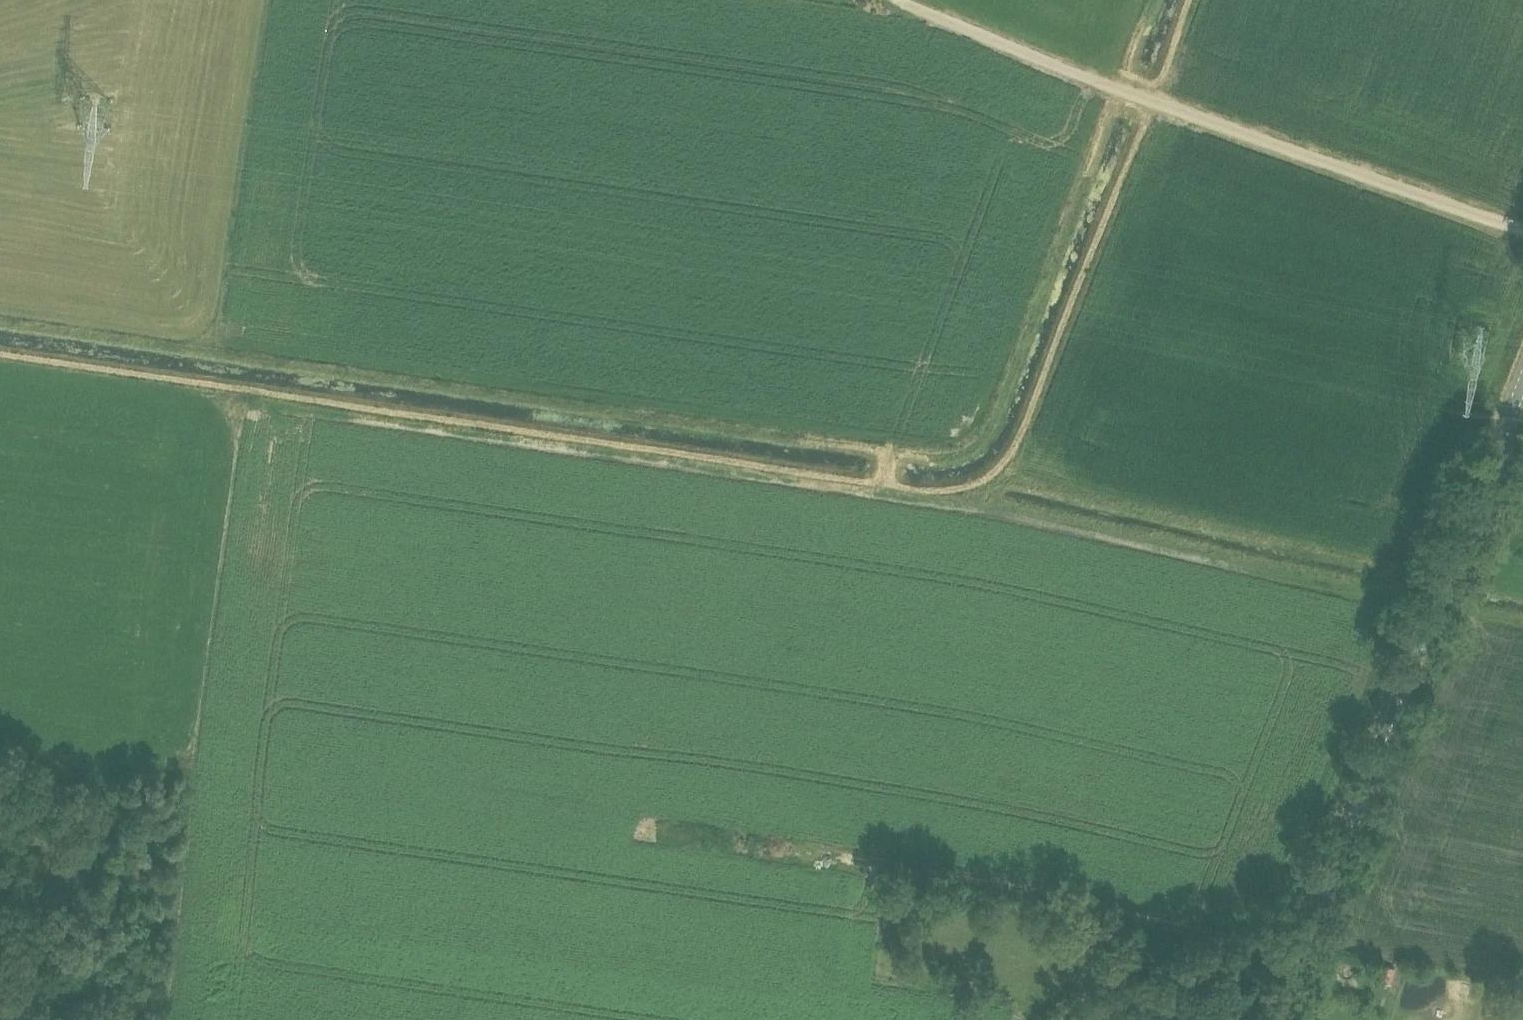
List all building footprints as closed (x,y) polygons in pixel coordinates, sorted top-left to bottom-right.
[(1399,967),(1383,963),(1379,979),(1395,983),(1399,967)]
